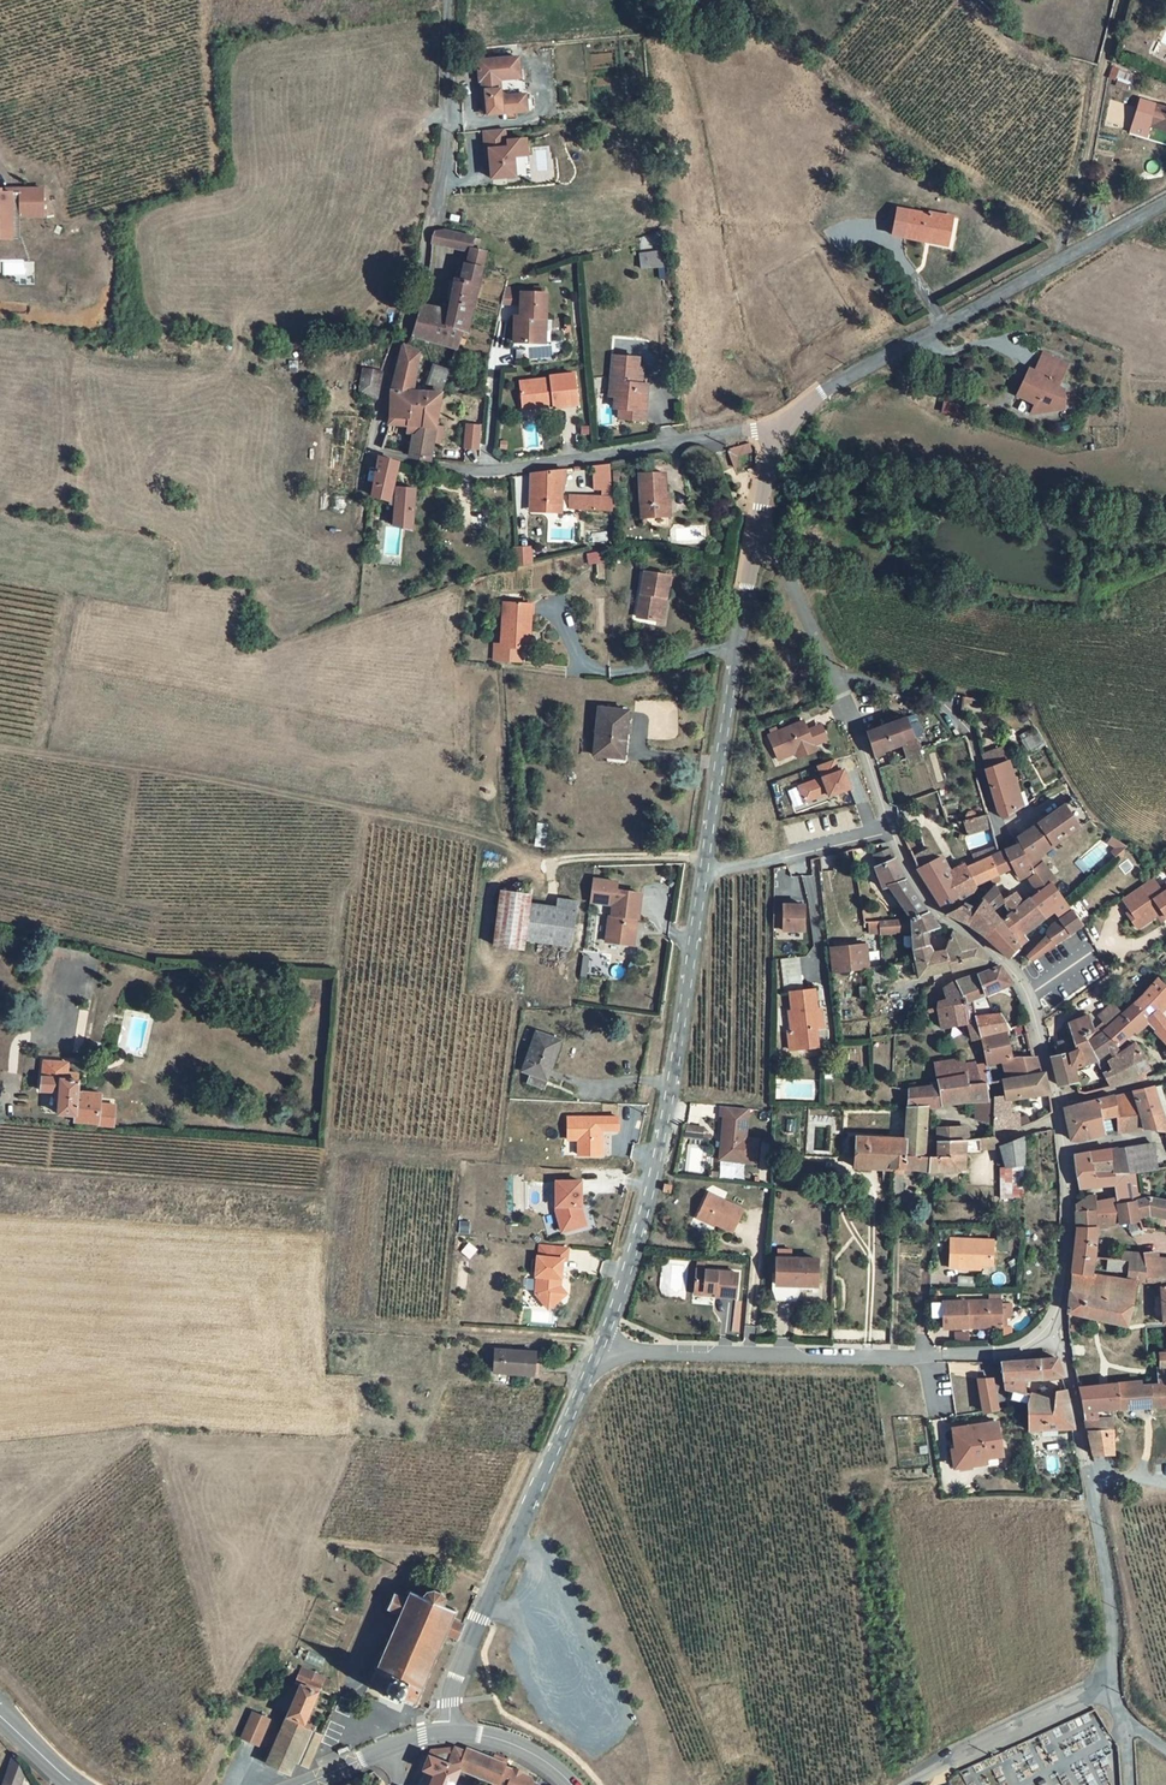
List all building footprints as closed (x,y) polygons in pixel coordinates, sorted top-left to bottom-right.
[(519,56),(479,59),(480,79),(485,79),(486,90),(483,92),(484,98),(487,98),(488,113),(527,110),(525,94),(517,94),(506,95),(500,91),(499,78),(516,77),(520,77),(519,56)] [(1119,65),(1112,63),(1109,73),(1116,75),(1119,65)] [(1130,72),(1121,71),(1118,91),(1126,92),(1130,72)] [(516,77),(499,78),(500,91),(506,95),(517,94),(516,77)] [(1137,99),(1131,121),(1165,131),(1165,107),(1137,99)] [(505,127),(484,129),(486,152),(490,152),(490,157),(492,176),(516,175),(514,155),(527,154),(526,138),(506,139),(505,127)] [(0,190),(0,239),(12,239),(12,216),(43,216),(43,189),(26,189),(26,193),(0,193),(0,190)] [(897,208),(892,234),(925,241),(926,239),(941,242),(943,231),(950,232),(953,217),(930,213),(929,215),(897,208)] [(447,315),(418,307),(410,338),(454,353),(460,335),(466,335),(485,255),(476,253),(478,242),(471,241),(476,225),(452,220),(450,231),(444,237),(436,235),(433,248),(470,257),(464,285),(455,284),(447,315)] [(950,232),(943,231),(941,242),(926,239),(925,241),(947,245),(950,232)] [(663,249),(639,250),(640,267),(664,265),(663,249)] [(518,288),(502,287),(499,304),(518,303),(518,291),(518,288)] [(543,290),(518,291),(518,303),(519,315),(513,315),(514,341),(539,340),(538,316),(544,315),(543,290)] [(421,461),(430,462),(437,394),(447,368),(438,367),(426,393),(414,392),(418,351),(403,345),(394,375),(388,418),(388,424),(406,425),(404,434),(412,435),(408,457),(416,459),(421,461)] [(615,354),(610,394),(615,394),(614,406),(620,406),(619,416),(644,419),(646,394),(637,393),(640,357),(615,354)] [(1030,370),(1024,381),(1042,385),(1035,401),(1031,413),(1064,409),(1064,389),(1057,389),(1068,365),(1045,355),(1037,373),(1030,370)] [(551,378),(520,380),(522,401),(535,401),(535,406),(548,405),(548,401),(553,401),(553,405),(553,407),(577,405),(575,375),(551,376),(551,378)] [(360,379),(354,403),(371,407),(372,399),(375,390),(378,382),(360,379)] [(1042,385),(1024,381),(1017,395),(1035,401),(1042,385)] [(476,437),(463,436),(461,459),(473,460),(476,437)] [(749,441),(729,445),(733,466),(752,462),(749,441)] [(397,463),(378,456),(367,494),(387,499),(397,463)] [(611,457),(597,459),(597,489),(570,489),(570,503),(612,502),(611,457)] [(542,466),(532,467),(533,506),(562,504),(561,464),(542,466)] [(667,472),(642,471),(640,514),(661,515),(662,490),(666,490),(667,472)] [(586,552),(588,564),(603,561),(601,550),(586,552)] [(664,575),(646,572),(638,617),(663,621),(667,599),(660,598),(664,575)] [(496,641),(496,657),(514,657),(514,644),(523,644),(523,645),(526,645),(526,622),(533,622),(534,601),(504,600),(503,641),(496,641)] [(631,708),(602,703),(595,751),(624,755),(631,708)] [(909,716),(868,731),(876,754),(887,751),(885,745),(904,738),(911,758),(922,754),(909,716)] [(1020,734),(1026,750),(1043,744),(1037,728),(1020,734)] [(796,736),(761,751),(772,774),(789,767),(806,759),(800,745),(796,736)] [(800,745),(806,759),(820,753),(813,739),(800,745)] [(1007,750),(986,756),(1001,807),(1005,812),(1023,800),(1007,750)] [(806,759),(789,767),(792,772),(809,765),(806,759)] [(837,782),(833,784),(828,771),(811,778),(816,790),(792,800),(798,815),(822,806),(824,809),(845,800),(837,782)] [(1050,930),(1050,933),(1050,934),(1051,936),(1029,958),(1031,961),(1083,925),(1054,884),(1058,881),(1039,859),(1076,834),(1060,810),(1039,825),(1042,829),(1021,845),(1020,844),(1000,853),(998,846),(974,857),(977,865),(969,869),(968,867),(964,868),(963,865),(952,870),(949,865),(944,865),(940,858),(919,867),(929,888),(933,887),(938,902),(947,917),(984,937),(1008,958),(1019,946),(1020,947),(1028,939),(1022,930),(1037,920),(1047,914),(1056,907),(1064,918),(1052,927),(1050,929),(1050,930)] [(988,814),(963,818),(965,832),(990,829),(988,814)] [(968,847),(991,842),(989,829),(966,834),(968,847)] [(929,848),(912,854),(916,864),(933,858),(929,848)] [(919,966),(922,979),(952,972),(953,975),(990,965),(982,948),(957,935),(949,952),(935,955),(931,946),(930,944),(939,939),(937,932),(940,928),(930,914),(908,884),(897,862),(892,852),(877,858),(880,868),(877,869),(884,890),(890,889),(915,921),(895,922),(896,933),(913,931),(917,951),(919,966)] [(1120,858),(1115,854),(1106,863),(1111,867),(1120,858)] [(1150,899),(1154,900),(1148,890),(1145,892),(1150,899)] [(1126,922),(1122,924),(1131,940),(1135,937),(1151,927),(1157,923),(1161,930),(1165,926),(1165,899),(1163,894),(1154,900),(1150,899),(1145,892),(1117,909),(1126,922)] [(597,908),(598,908),(599,900),(575,897),(572,919),(595,922),(597,908)] [(784,899),(774,899),(774,925),(783,925),(783,928),(804,928),(804,903),(784,903),(784,899)] [(509,956),(512,920),(513,911),(483,908),(477,960),(508,963),(509,956)] [(591,932),(588,959),(604,962),(613,955),(614,948),(617,946),(618,936),(620,937),(623,912),(598,908),(597,908),(595,922),(594,932),(591,932)] [(512,920),(509,956),(554,960),(560,915),(541,913),(540,922),(512,920)] [(1157,923),(1151,927),(1156,933),(1161,930),(1157,923)] [(871,943),(834,947),(837,970),(872,965),(871,943)] [(613,955),(604,962),(614,963),(617,946),(614,948),(613,955)] [(957,1154),(977,1152),(976,1140),(954,1142),(954,1129),(931,1130),(933,1159),(929,1159),(929,1139),(920,1139),(919,1109),(941,1106),(940,1100),(955,1099),(956,1105),(960,1104),(969,1106),(969,1101),(983,1098),(981,1085),(983,1084),(981,1067),(1007,1060),(1001,1033),(1005,1032),(1005,1030),(992,1013),(984,997),(1007,987),(994,968),(952,984),(939,992),(941,1003),(933,1005),(934,1010),(933,1014),(935,1027),(959,1022),(960,1026),(956,1027),(958,1037),(963,1039),(964,1043),(973,1040),(979,1067),(969,1069),(968,1061),(928,1067),(931,1089),(901,1091),(894,1091),(894,1097),(901,1098),(900,1142),(852,1138),(850,1170),(886,1172),(886,1192),(896,1192),(898,1169),(924,1172),(955,1174),(957,1154)] [(817,986),(792,989),(796,1027),(790,1028),(792,1048),(820,1044),(818,1026),(821,1025),(817,986)] [(1163,1001),(1154,989),(1131,1014),(1115,1027),(1112,1030),(1097,1042),(1086,1047),(1083,1041),(1081,1025),(1060,1033),(1066,1048),(1067,1053),(1053,1058),(1051,1059),(1053,1066),(1045,1069),(1053,1097),(1070,1092),(1065,1076),(1075,1072),(1076,1077),(1089,1073),(1104,1099),(1141,1090),(1134,1074),(1138,1070),(1126,1053),(1109,1063),(1105,1058),(1133,1034),(1143,1045),(1148,1041),(1161,1057),(1165,1066),(1165,1037),(1162,1031),(1149,1023),(1165,1005),(1165,1006),(1165,1000),(1163,1001)] [(1112,1030),(1115,1027),(1105,1015),(1091,1027),(1095,1033),(1083,1041),(1086,1047),(1097,1042),(1112,1030)] [(549,1051),(525,1043),(513,1086),(523,1089),(520,1098),(534,1102),(549,1051)] [(1067,1053),(1066,1048),(1052,1053),(1053,1058),(1067,1053)] [(41,1057),(39,1089),(57,1091),(55,1113),(73,1114),(72,1124),(114,1127),(116,1103),(100,1101),(101,1093),(77,1091),(79,1072),(65,1070),(66,1059),(41,1057)] [(986,1107),(987,1136),(1003,1138),(1002,1109),(1044,1105),(1038,1082),(1035,1083),(1031,1067),(1011,1069),(1014,1087),(995,1091),(996,1104),(986,1107)] [(1127,1103),(1139,1142),(1160,1142),(1161,1147),(1165,1147),(1165,1131),(1155,1097),(1127,1103)] [(1139,1142),(1127,1103),(1105,1109),(1110,1125),(1115,1143),(1139,1142)] [(1105,1109),(1058,1121),(1067,1151),(1074,1153),(1100,1144),(1096,1129),(1110,1125),(1105,1109)] [(743,1123),(715,1121),(715,1131),(718,1131),(716,1175),(740,1176),(743,1123)] [(607,1132),(558,1132),(558,1154),(568,1154),(568,1169),(591,1169),(591,1145),(607,1145),(607,1132)] [(1018,1149),(997,1158),(1000,1178),(994,1179),(999,1211),(1020,1207),(1018,1177),(1018,1149)] [(1123,1184),(1131,1183),(1149,1180),(1147,1159),(1121,1161),(1123,1184)] [(1071,1215),(1072,1240),(1067,1284),(1062,1322),(1123,1338),(1131,1304),(1132,1293),(1141,1294),(1156,1294),(1161,1333),(1165,1333),(1165,1271),(1152,1271),(1152,1263),(1131,1265),(1117,1264),(1116,1270),(1089,1268),(1091,1240),(1099,1238),(1100,1236),(1133,1233),(1133,1228),(1146,1227),(1165,1232),(1165,1214),(1146,1209),(1135,1212),(1131,1183),(1123,1184),(1121,1161),(1111,1163),(1110,1160),(1070,1166),(1071,1185),(1075,1200),(1109,1196),(1111,1210),(1091,1213),(1090,1207),(1082,1207),(1071,1215)] [(788,1182),(774,1182),(774,1190),(788,1190),(788,1182)] [(571,1197),(546,1197),(547,1227),(553,1247),(576,1240),(572,1226),(569,1226),(569,1221),(571,1221),(571,1197)] [(706,1208),(696,1230),(729,1248),(739,1225),(706,1208)] [(987,1250),(946,1249),(945,1279),(968,1279),(968,1274),(987,1275),(987,1250)] [(555,1265),(533,1263),(532,1274),(530,1274),(529,1293),(530,1293),(528,1311),(541,1326),(555,1314),(548,1304),(549,1295),(554,1295),(555,1277),(555,1276),(554,1276),(555,1265)] [(771,1273),(772,1297),(809,1297),(809,1272),(771,1273)] [(738,1291),(697,1287),(695,1308),(716,1310),(715,1314),(736,1316),(738,1291)] [(553,1303),(554,1295),(549,1295),(548,1304),(555,1314),(559,1311),(553,1303)] [(982,1312),(935,1312),(935,1338),(993,1338),(993,1312),(993,1306),(982,1306),(982,1312)] [(492,1349),(491,1378),(532,1380),(533,1351),(492,1349)] [(1093,1456),(1113,1454),(1113,1426),(1120,1426),(1120,1417),(1115,1417),(1115,1410),(1165,1405),(1165,1353),(1162,1353),(1164,1384),(1120,1387),(1120,1384),(1081,1387),(1093,1456)] [(1023,1442),(1068,1440),(1060,1400),(1051,1402),(1049,1411),(1021,1406),(1022,1392),(1038,1391),(1056,1387),(1052,1371),(1007,1375),(997,1374),(1001,1413),(1021,1415),(1023,1442)] [(986,1374),(970,1375),(978,1425),(993,1422),(986,1374)] [(993,1435),(949,1443),(954,1469),(968,1466),(969,1473),(982,1471),(999,1467),(993,1435)] [(1029,1466),(1030,1473),(1039,1471),(1039,1464),(1029,1466)] [(968,1466),(954,1469),(950,1469),(952,1482),(983,1476),(982,1471),(969,1473),(968,1466)] [(401,1615),(373,1686),(383,1691),(381,1697),(406,1707),(407,1703),(418,1707),(449,1633),(461,1638),(466,1625),(454,1620),(457,1613),(447,1608),(448,1601),(445,1594),(441,1590),(433,1589),(428,1592),(424,1598),(410,1592),(407,1600),(395,1595),(389,1610),(401,1615)] [(383,1646),(372,1641),(364,1663),(374,1668),(383,1646)] [(289,1713),(287,1717),(304,1724),(324,1678),(311,1673),(307,1682),(298,1678),(293,1692),(282,1688),(275,1707),(289,1713)] [(271,1719),(252,1711),(240,1738),(260,1746),(271,1719)] [(316,1729),(304,1724),(287,1717),(267,1765),(289,1775),(292,1767),(307,1773),(323,1736),(314,1732),(316,1729)] [(538,1784),(535,1784),(531,1778),(524,1775),(524,1772),(515,1769),(513,1770),(505,1766),(507,1761),(488,1755),(486,1760),(463,1750),(462,1753),(448,1748),(428,1757),(423,1769),(426,1770),(435,1774),(431,1784),(453,1784),(460,1770),(498,1784),(538,1784)] [(426,1770),(421,1784),(431,1784),(435,1774),(426,1770)] [(958,1770),(940,1784),(965,1784),(958,1770)] [(7,1773),(2,1784),(16,1784),(7,1773)]
